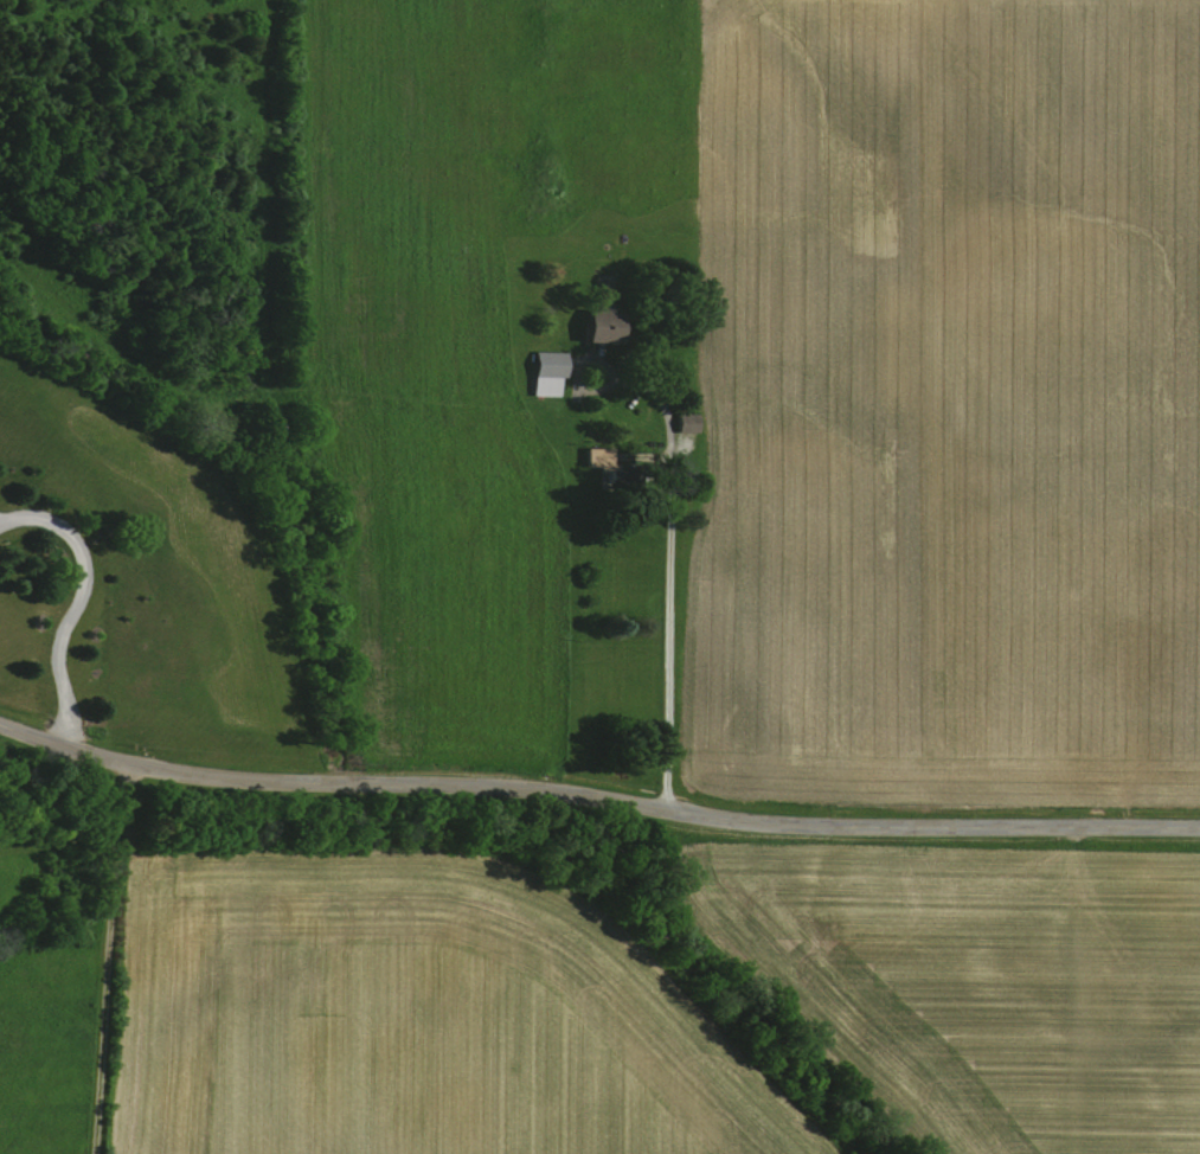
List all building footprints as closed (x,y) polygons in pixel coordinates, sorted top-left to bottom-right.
[(531,395),(560,396),(561,353),(532,352),(531,395)] [(695,432),(695,414),(676,414),(676,432),(695,432)]
